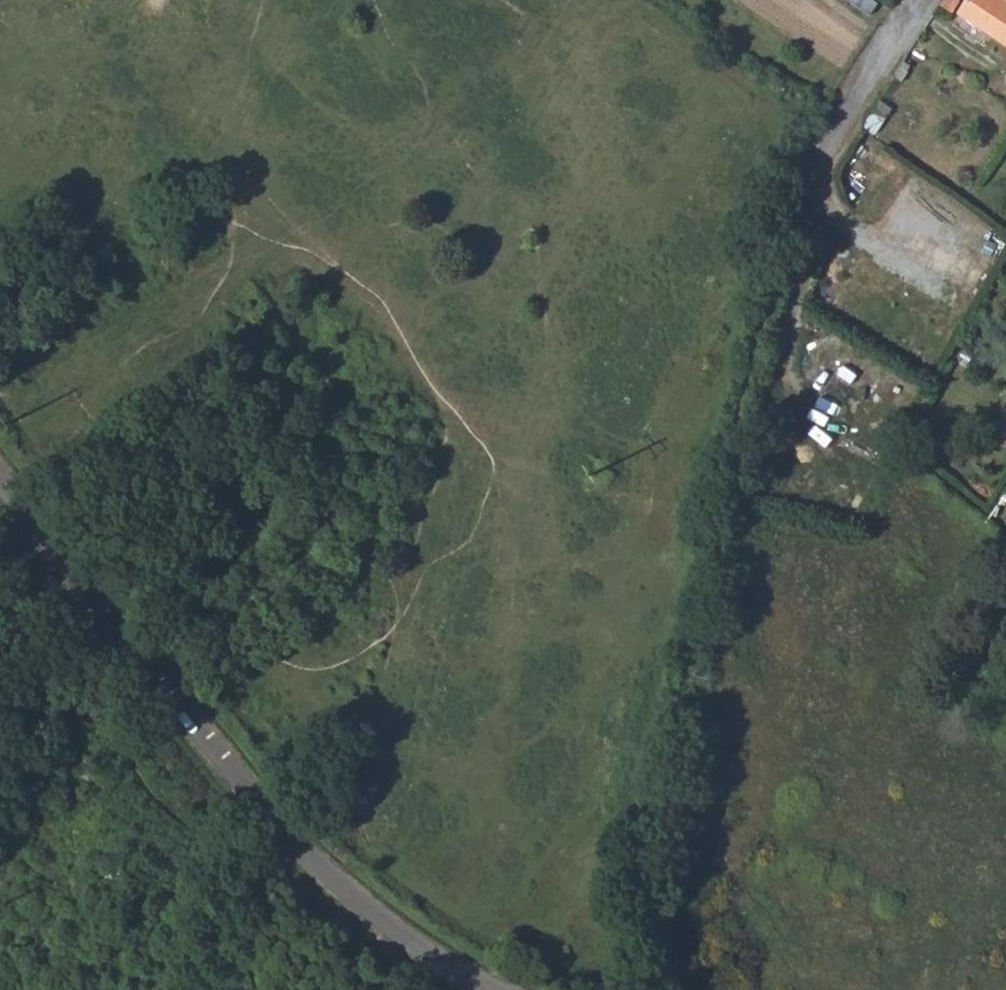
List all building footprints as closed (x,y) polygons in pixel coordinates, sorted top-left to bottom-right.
[(957,0),(945,0),(941,6),(952,12),(958,0),(957,0)] [(958,13),(1005,45),(1005,0),(966,0),(958,13)]
